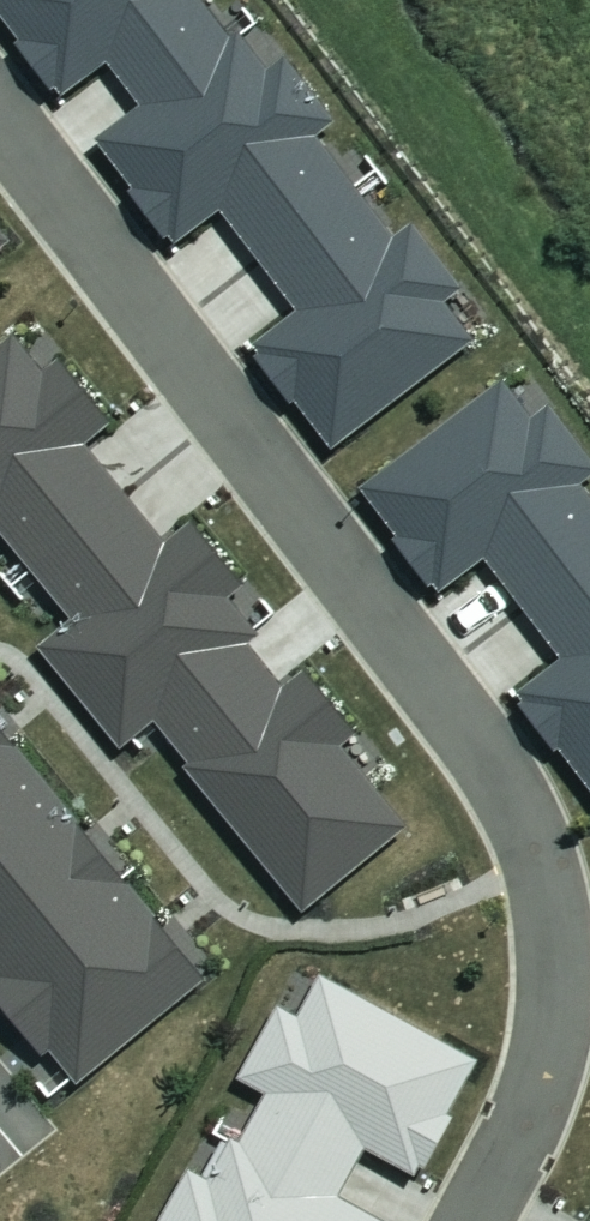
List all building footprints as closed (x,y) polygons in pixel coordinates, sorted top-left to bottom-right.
[(145,108),(239,39),(210,0),(0,0),(0,8),(26,42),(21,46),(56,93),(61,89),(68,99),(113,66),(145,108)] [(226,215),(260,259),(359,185),(323,139),(343,124),(293,58),(276,71),(247,33),(239,39),(145,108),(103,141),(141,190),(135,195),(170,241),(176,236),(184,246),(226,215)] [(359,185),(260,259),(303,315),(261,346),(267,355),(260,360),(296,407),(301,403),(338,452),(481,343),(452,305),(469,292),(418,226),(401,239),(359,185)] [(127,490),(91,446),(116,426),(65,363),(50,375),(19,337),(0,353),(0,528),(32,568),(127,490)] [(589,560),(589,489),(587,485),(589,483),(589,453),(554,406),(537,419),(510,383),(368,489),(404,536),(396,542),(433,591),(439,587),(446,596),(493,561),(527,607),(589,560)] [(160,725),(256,647),(267,638),(236,599),(250,587),(199,524),(172,546),(127,490),(32,568),(76,622),(43,649),(127,752),(160,725)] [(527,607),(568,662),(526,693),(531,700),(523,705),(560,754),(566,750),(589,782),(589,560),(527,607)] [(291,690),(256,647),(160,725),(195,767),(190,770),(308,914),(413,829),(346,747),(361,735),(311,673),(291,690)] [(51,785),(0,722),(0,826),(51,785)] [(51,785),(0,826),(0,953),(114,862),(51,785)] [(114,862),(0,953),(0,997),(49,1058),(56,1053),(82,1085),(211,982),(114,862)] [(245,1145),(344,1199),(370,1152),(423,1180),(428,1171),(432,1173),(460,1121),(456,1119),(486,1064),(327,978),(303,1021),(283,1011),(243,1084),(270,1098),(245,1145)] [(344,1199),(245,1145),(238,1142),(215,1185),(193,1174),(168,1220),(386,1220),(344,1199)]
